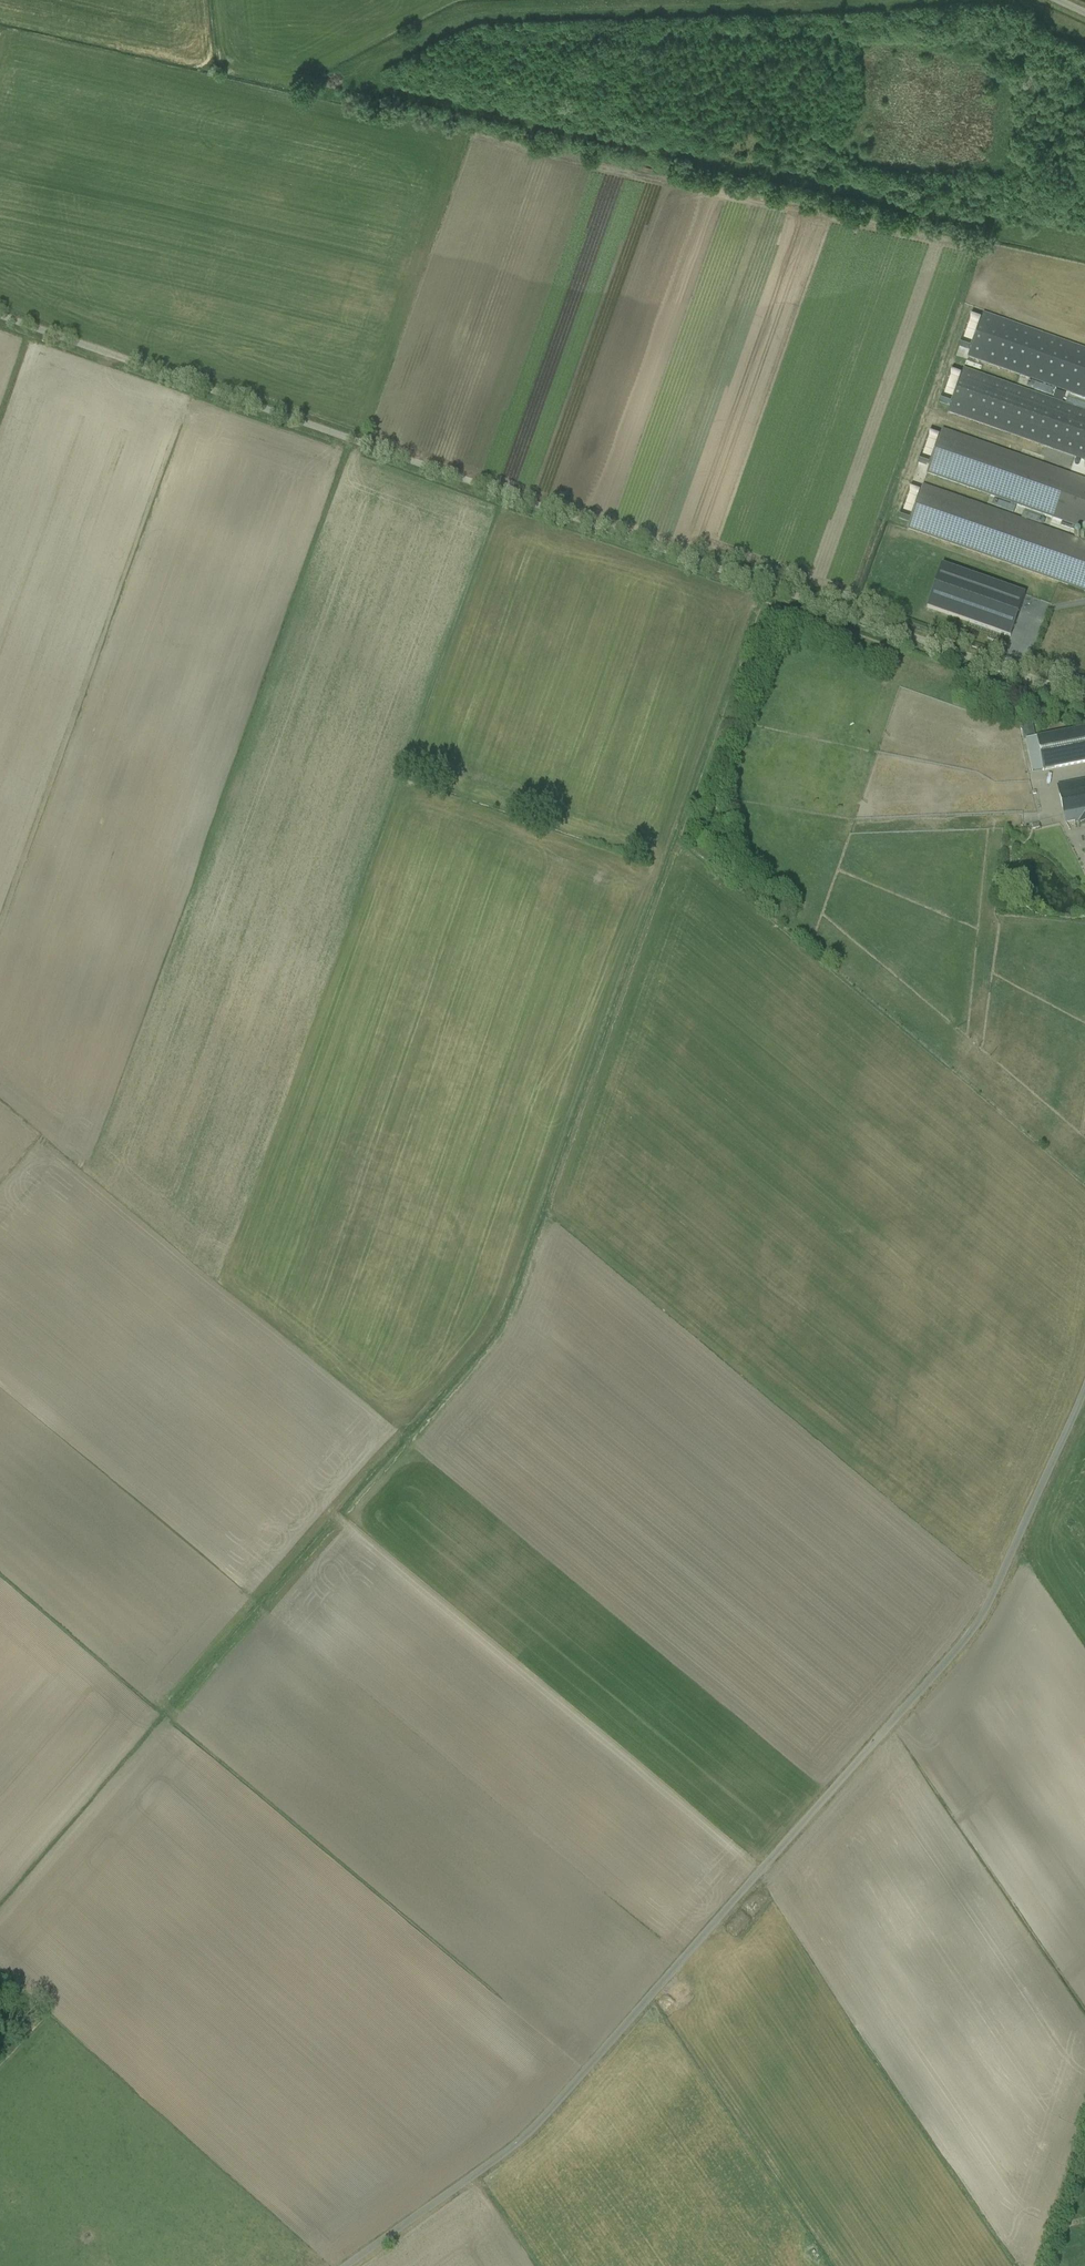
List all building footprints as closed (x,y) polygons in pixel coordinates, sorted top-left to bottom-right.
[(984,312),(971,356),(1043,378),(1040,390),(966,367),(955,402),(964,405),(961,416),(1084,454),(1084,343),(984,312)] [(937,430),(922,475),(1084,532),(1084,481),(937,430)] [(1084,592),(1084,543),(1084,544),(919,486),(904,529),(1084,592)] [(1026,595),(940,566),(925,611),(1011,639),(1026,595)] [(1036,741),(1044,774),(1084,765),(1084,730),(1036,741)] [(1054,787),(1062,825),(1079,821),(1084,849),(1084,781),(1054,787)]
